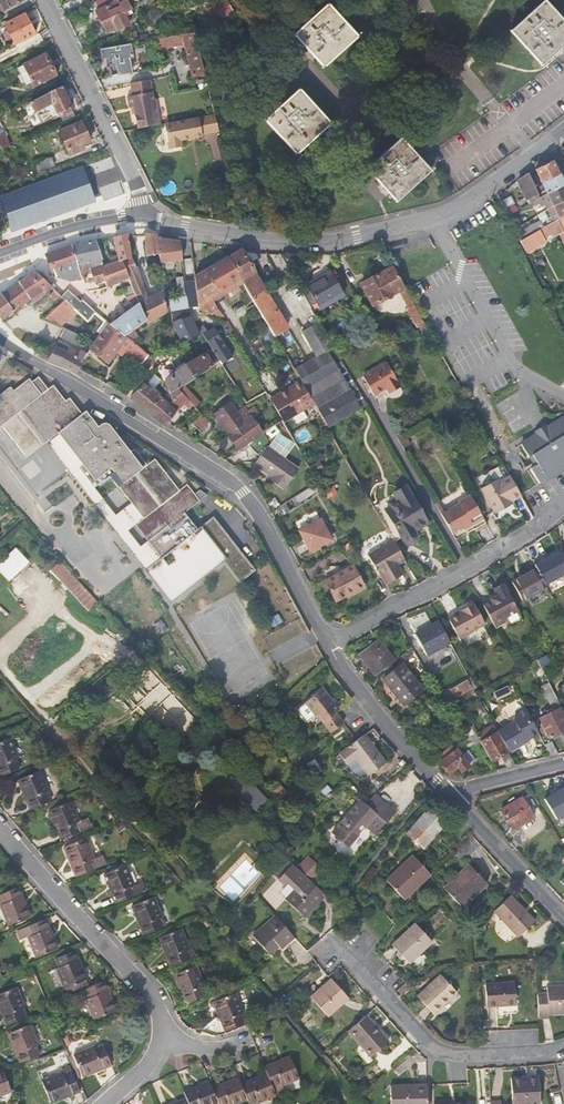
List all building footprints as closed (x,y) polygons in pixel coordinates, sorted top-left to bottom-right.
[(1,11),(18,2),(17,0),(0,0),(0,10),(1,11)] [(94,1),(98,10),(95,11),(106,32),(114,28),(116,31),(129,25),(124,16),(132,12),(126,0),(95,0),(94,1)] [(510,31),(541,65),(563,45),(563,22),(545,0),(544,0),(510,31)] [(294,34),(323,67),(357,36),(327,4),(294,34)] [(34,34),(24,14),(4,24),(8,30),(3,33),(6,40),(11,37),(15,44),(34,34)] [(126,33),(128,44),(130,43),(136,42),(136,41),(142,40),(141,36),(136,36),(135,32),(126,33)] [(194,32),(156,39),(158,49),(184,44),(192,77),(200,75),(201,78),(205,77),(194,32)] [(128,44),(97,49),(99,58),(105,58),(106,66),(103,67),(111,75),(131,72),(129,63),(133,62),(130,43),(128,44)] [(55,75),(45,54),(23,65),(34,86),(55,75)] [(23,65),(17,68),(27,89),(34,86),(23,65)] [(153,99),(149,81),(130,84),(132,95),(127,96),(129,108),(133,107),(137,128),(159,124),(154,99),(153,99)] [(71,108),(60,86),(47,93),(30,102),(35,111),(45,106),(47,110),(49,108),(53,116),(71,108)] [(296,154),(330,123),(299,89),(265,120),(296,154)] [(202,134),(219,131),(214,114),(164,123),(169,149),(181,147),(180,140),(202,136),(202,134)] [(59,131),(69,155),(84,148),(82,145),(90,141),(81,121),(59,131)] [(0,123),(0,146),(2,149),(10,146),(1,129),(3,128),(0,123)] [(400,138),(367,168),(396,201),(430,170),(400,138)] [(35,163),(38,172),(54,166),(51,157),(35,163)] [(535,169),(547,193),(563,183),(557,168),(553,160),(535,169)] [(0,196),(0,200),(12,232),(96,202),(90,186),(83,166),(0,196)] [(528,174),(518,181),(526,199),(529,204),(533,201),(540,198),(537,193),(528,174)] [(547,209),(548,209),(563,200),(563,184),(563,183),(547,193),(542,196),(540,198),(533,201),(535,205),(540,202),(541,205),(545,204),(547,209)] [(540,220),(529,226),(529,227),(516,233),(520,241),(563,217),(563,200),(548,209),(547,209),(537,215),(540,220)] [(504,209),(508,216),(520,209),(516,202),(504,209)] [(520,241),(526,252),(546,241),(544,238),(551,234),(549,231),(551,230),(555,236),(558,234),(560,234),(563,232),(563,217),(520,241)] [(156,234),(146,233),(145,234),(147,256),(159,254),(157,243),(156,237),(156,234)] [(113,238),(118,260),(119,260),(131,257),(127,235),(113,238)] [(103,262),(96,240),(71,245),(78,266),(88,263),(90,270),(92,269),(100,267),(99,264),(103,262)] [(50,252),(46,254),(53,273),(54,272),(56,276),(70,281),(80,277),(80,274),(90,270),(88,263),(78,266),(71,245),(69,245),(50,252)] [(265,291),(249,263),(258,258),(255,253),(240,250),(228,257),(241,278),(253,299),(265,291)] [(137,268),(131,257),(119,260),(127,278),(131,286),(134,294),(135,297),(145,320),(147,324),(166,312),(163,289),(154,294),(147,298),(137,268)] [(217,293),(241,278),(228,257),(205,271),(217,293)] [(100,267),(92,269),(97,282),(98,282),(104,280),(107,287),(127,278),(119,260),(118,260),(110,263),(100,267)] [(194,277),(192,263),(183,264),(187,297),(196,295),(194,277)] [(405,287),(393,266),(361,283),(372,305),(399,291),(408,308),(415,305),(405,287)] [(313,279),(313,280),(306,284),(320,308),(343,295),(329,271),(327,269),(326,269),(325,268),(323,268),(321,268),(319,269),(318,269),(317,270),(316,271),(315,272),(314,274),(313,276),(313,277),(313,279)] [(36,270),(34,270),(19,281),(31,298),(34,303),(45,293),(50,287),(39,275),(39,273),(36,270)] [(217,293),(205,271),(194,277),(196,295),(198,304),(210,297),(217,293)] [(10,288),(1,294),(13,311),(31,298),(19,281),(10,288)] [(134,294),(131,286),(125,289),(129,296),(134,294)] [(68,289),(61,296),(65,299),(78,311),(87,320),(95,312),(95,311),(82,299),(80,301),(68,289)] [(306,299),(301,289),(296,291),(302,301),(306,299)] [(272,300),(266,291),(265,291),(253,299),(274,335),(287,328),(271,300),(272,300)] [(1,320),(13,311),(1,294),(0,294),(0,319),(1,320)] [(172,310),(189,307),(186,295),(170,298),(172,310)] [(145,320),(135,297),(131,300),(135,305),(109,324),(126,337),(127,336),(134,330),(145,320)] [(210,297),(198,304),(198,309),(207,313),(216,308),(210,297)] [(56,307),(45,318),(61,327),(65,322),(70,322),(78,311),(65,299),(56,307)] [(50,300),(39,312),(45,318),(56,307),(50,300)] [(314,312),(310,305),(305,308),(309,315),(313,313),(314,312)] [(425,323),(415,305),(408,308),(407,309),(416,327),(425,323)] [(188,308),(179,310),(181,319),(189,315),(188,308)] [(179,310),(170,311),(173,323),(181,319),(179,310)] [(224,313),(216,318),(224,321),(225,322),(229,320),(224,313)] [(332,346),(313,313),(309,315),(297,322),(316,356),(294,370),(300,381),(313,403),(327,427),(361,408),(335,364),(327,349),(332,346)] [(181,319),(173,323),(172,323),(182,343),(202,333),(211,347),(221,341),(213,327),(206,332),(203,326),(197,328),(190,315),(189,315),(181,319)] [(95,342),(89,349),(107,363),(126,337),(109,324),(108,323),(95,342)] [(63,328),(60,336),(76,344),(80,335),(64,327),(63,328)] [(127,336),(133,341),(139,337),(134,330),(127,336)] [(80,352),(57,341),(55,346),(48,358),(47,361),(58,364),(79,370),(83,361),(82,360),(86,353),(81,350),(80,352)] [(192,357),(184,363),(186,366),(194,378),(219,360),(212,349),(194,360),(192,357)] [(153,359),(147,354),(140,363),(148,369),(154,362),(153,359)] [(341,360),(335,364),(361,408),(367,404),(341,360)] [(399,384),(387,362),(362,376),(373,395),(386,388),(387,391),(399,384)] [(176,368),(178,371),(186,366),(184,363),(176,368)] [(169,388),(173,399),(181,392),(178,388),(183,385),(194,378),(186,366),(178,371),(167,379),(171,383),(167,385),(169,388)] [(109,424),(105,423),(101,424),(98,426),(85,411),(82,413),(69,397),(65,401),(53,385),(48,389),(38,377),(31,382),(29,378),(13,391),(10,387),(0,395),(0,426),(2,424),(26,456),(58,431),(84,464),(80,467),(96,487),(113,474),(121,483),(117,486),(142,518),(134,524),(161,559),(145,570),(171,603),(221,564),(238,586),(258,571),(215,515),(197,529),(184,512),(200,500),(187,483),(179,490),(154,458),(147,465),(134,448),(130,452),(115,433),(109,424)] [(144,382),(143,382),(130,397),(156,419),(169,404),(155,392),(157,390),(146,380),(144,382)] [(291,416),(313,403),(300,381),(278,394),(291,416)] [(199,402),(183,385),(178,388),(181,392),(193,405),(195,407),(199,402)] [(165,426),(168,422),(177,410),(184,404),(189,409),(193,405),(181,392),(173,399),(171,401),(169,404),(156,419),(165,426)] [(283,421),(291,416),(278,394),(269,399),(282,420),(283,421)] [(227,434),(238,450),(262,432),(251,417),(244,422),(230,402),(214,413),(228,433),(227,434)] [(212,425),(201,414),(192,424),(203,434),(212,425)] [(563,469),(563,415),(519,439),(528,455),(533,452),(538,462),(531,466),(539,483),(563,469)] [(410,444),(404,432),(396,436),(403,448),(410,444)] [(259,436),(247,444),(254,454),(265,446),(259,436)] [(270,442),(255,463),(268,473),(269,472),(273,475),(269,479),(284,489),(298,469),(282,458),(284,456),(283,455),(284,452),(270,442)] [(310,468),(314,475),(322,470),(319,463),(310,468)] [(506,507),(504,504),(510,501),(510,502),(521,496),(509,475),(499,480),(498,478),(481,488),(495,513),(506,507)] [(318,482),(276,509),(280,516),(295,507),(294,505),(321,488),(318,482)] [(402,537),(404,541),(405,542),(405,543),(406,543),(407,543),(408,544),(409,544),(410,544),(411,544),(412,543),(413,543),(414,542),(415,540),(416,539),(416,537),(416,536),(416,535),(413,531),(427,523),(406,486),(373,505),(393,540),(394,542),(402,537)] [(483,518),(470,495),(459,501),(460,503),(441,513),(452,534),(471,523),(472,524),(483,518)] [(320,519),(299,530),(310,551),(331,539),(320,519)] [(401,572),(397,565),(405,560),(394,542),(393,540),(367,555),(379,575),(381,574),(385,582),(390,582),(399,577),(397,574),(401,572)] [(10,580),(30,561),(17,546),(0,562),(0,570),(10,580)] [(563,575),(563,557),(560,549),(535,561),(546,584),(563,575)] [(97,601),(60,561),(51,569),(89,610),(97,601)] [(353,566),(325,581),(335,601),(347,595),(346,593),(352,590),(353,594),(365,588),(353,566)] [(537,568),(512,582),(522,600),(547,587),(537,568)] [(517,610),(503,583),(493,588),(496,594),(490,598),(491,600),(483,604),(494,626),(506,619),(505,617),(517,610)] [(474,603),(447,617),(458,638),(485,624),(474,603)] [(450,642),(439,621),(415,634),(426,655),(450,642)] [(378,639),(359,653),(375,675),(394,661),(378,639)] [(537,660),(541,667),(554,660),(550,652),(537,659),(537,660)] [(531,663),(542,685),(548,682),(541,667),(537,660),(531,663)] [(402,664),(383,678),(404,705),(422,690),(402,664)] [(471,694),(475,692),(467,679),(449,688),(452,693),(454,697),(469,689),(471,694)] [(542,685),(541,686),(551,705),(556,709),(540,718),(542,723),(539,724),(543,730),(545,729),(550,738),(563,730),(563,717),(559,708),(561,707),(548,682),(542,685)] [(439,700),(452,693),(449,688),(439,693),(436,695),(439,700)] [(339,710),(323,689),(305,702),(316,717),(320,714),(325,720),(322,722),(330,732),(343,722),(336,712),(339,710)] [(436,695),(428,699),(431,705),(439,700),(436,695)] [(508,751),(528,739),(528,738),(531,736),(538,732),(525,706),(515,712),(513,718),(514,722),(497,731),(508,751)] [(412,720),(418,727),(430,718),(424,711),(412,720)] [(493,724),(475,735),(479,742),(497,731),(493,724)] [(475,735),(473,731),(469,734),(480,754),(484,751),(479,742),(475,735)] [(497,731),(479,742),(484,751),(490,761),(501,755),(508,751),(497,731)] [(385,762),(364,734),(356,740),(347,747),(339,754),(347,764),(356,758),(368,775),(385,762)] [(443,734),(435,739),(441,747),(449,742),(443,734)] [(10,738),(0,742),(0,776),(19,768),(16,759),(18,758),(10,738)] [(239,739),(231,746),(236,752),(244,745),(239,739)] [(551,741),(544,744),(550,756),(558,754),(551,741)] [(436,756),(448,772),(450,773),(457,767),(461,772),(475,761),(468,750),(461,755),(456,749),(452,745),(436,756)] [(508,751),(501,755),(508,767),(516,765),(508,751)] [(48,791),(40,770),(18,779),(22,790),(25,789),(28,798),(26,799),(30,809),(49,801),(46,792),(48,791)] [(237,781),(252,782),(252,775),(237,774),(237,781)] [(240,793),(255,809),(261,804),(257,800),(263,795),(252,782),(237,781),(240,793)] [(278,784),(271,790),(280,799),(286,794),(278,784)] [(563,815),(563,785),(544,797),(557,819),(563,815)] [(257,800),(261,804),(266,799),(263,795),(257,800)] [(49,810),(71,801),(69,796),(47,805),(49,810)] [(522,797),(501,810),(512,829),(534,816),(522,797)] [(348,846),(376,814),(386,823),(395,811),(382,800),(372,811),(360,801),(332,832),(348,846)] [(90,827),(87,818),(79,821),(71,801),(49,810),(53,821),(56,820),(59,828),(57,830),(61,839),(90,827)] [(291,803),(287,807),(299,820),(302,817),(291,803)] [(446,823),(428,807),(410,828),(406,833),(423,848),(437,833),(446,823)] [(315,813),(312,809),(305,815),(308,819),(315,813)] [(120,821),(114,826),(119,832),(125,827),(120,821)] [(94,858),(86,838),(64,847),(68,858),(71,857),(74,865),(72,867),(75,876),(95,868),(91,859),(94,858)] [(404,899),(431,874),(412,854),(386,880),(404,899)] [(306,876),(308,878),(318,867),(311,861),(301,872),(306,876)] [(452,897),(460,906),(475,891),(477,893),(487,883),(469,864),(443,887),(452,897)] [(134,885),(126,865),(104,874),(108,884),(111,883),(114,892),(112,893),(116,903),(135,895),(131,886),(134,885)] [(316,904),(325,895),(312,882),(308,878),(306,876),(301,872),(294,865),(289,870),(287,868),(278,877),(293,891),(285,899),(302,916),(315,902),(316,904)] [(323,872),(318,867),(308,878),(312,882),(323,872)] [(145,891),(141,882),(134,885),(131,886),(135,895),(145,891)] [(18,887),(0,894),(0,898),(2,904),(0,905),(8,925),(30,916),(26,905),(23,906),(19,897),(22,896),(18,887)] [(535,921),(510,895),(493,911),(518,937),(535,921)] [(154,897),(132,905),(136,916),(139,915),(142,924),(139,925),(143,935),(163,927),(159,918),(162,917),(154,897)] [(281,948),(294,937),(275,915),(253,935),(269,954),(276,948),(275,947),(278,944),(281,948)] [(50,928),(46,919),(26,926),(30,935),(28,936),(36,957),(58,948),(53,937),(51,938),(47,929),(50,928)] [(432,941),(416,923),(392,945),(408,963),(432,941)] [(189,949),(181,928),(159,937),(163,948),(166,947),(169,956),(167,957),(171,966),(195,957),(193,950),(187,952),(186,950),(189,949)] [(78,960),(74,950),(55,958),(59,967),(56,968),(64,988),(65,988),(85,979),(86,979),(82,969),(79,970),(76,961),(78,960)] [(194,961),(176,968),(178,972),(196,965),(194,961)] [(9,965),(2,963),(0,970),(7,971),(9,965)] [(178,972),(174,974),(178,985),(181,984),(184,993),(182,994),(186,1003),(205,996),(201,987),(204,985),(196,965),(178,972)] [(433,1013),(457,992),(441,975),(417,996),(433,1013)] [(348,998),(331,978),(323,985),(325,987),(312,998),(327,1016),(348,998)] [(85,979),(65,988),(66,993),(88,984),(85,979)] [(108,990),(104,981),(85,989),(88,998),(86,999),(94,1019),(116,1010),(111,999),(109,1000),(105,991),(108,990)] [(516,1013),(514,982),(485,983),(486,1006),(496,1006),(496,1014),(516,1013)] [(204,985),(201,987),(205,996),(211,993),(207,984),(204,985)] [(547,986),(547,993),(537,994),(538,1014),(538,1017),(548,1016),(548,1014),(563,1013),(563,986),(547,986)] [(16,987),(0,993),(0,1006),(1,1005),(5,1014),(2,1015),(6,1025),(28,1016),(16,987)] [(86,999),(88,998),(85,989),(79,991),(83,1000),(86,999)] [(243,1013),(235,992),(213,1001),(217,1012),(220,1011),(224,1020),(221,1021),(225,1031),(244,1023),(241,1014),(243,1013)] [(388,1041),(366,1015),(348,1031),(370,1056),(388,1041)] [(16,1053),(20,1062),(39,1055),(35,1045),(38,1044),(30,1024),(8,1033),(12,1044),(15,1043),(18,1052),(16,1053)] [(111,1065),(103,1045),(94,1049),(94,1046),(73,1055),(82,1077),(93,1072),(92,1070),(101,1066),(102,1069),(111,1065)] [(299,1078),(291,1058),(282,1062),(280,1060),(264,1067),(268,1075),(272,1086),(281,1082),(282,1085),(299,1078)] [(70,1095),(80,1091),(69,1066),(62,1069),(62,1073),(42,1081),(51,1103),(61,1098),(60,1096),(69,1092),(70,1095)] [(11,1090),(2,1069),(0,1069),(0,1095),(11,1090)] [(272,1086),(268,1075),(258,1079),(257,1077),(240,1083),(247,1099),(248,1103),(257,1099),(258,1102),(275,1095),(272,1086)] [(538,1076),(510,1077),(512,1103),(539,1103),(538,1076)] [(239,1080),(229,1083),(228,1081),(212,1088),(218,1103),(219,1103),(227,1103),(229,1103),(234,1103),(247,1099),(240,1083),(239,1080)] [(210,1084),(201,1088),(200,1085),(183,1092),(187,1101),(188,1103),(215,1103),(218,1103),(212,1088),(210,1084)] [(390,1086),(390,1103),(427,1103),(427,1085),(390,1086)]
